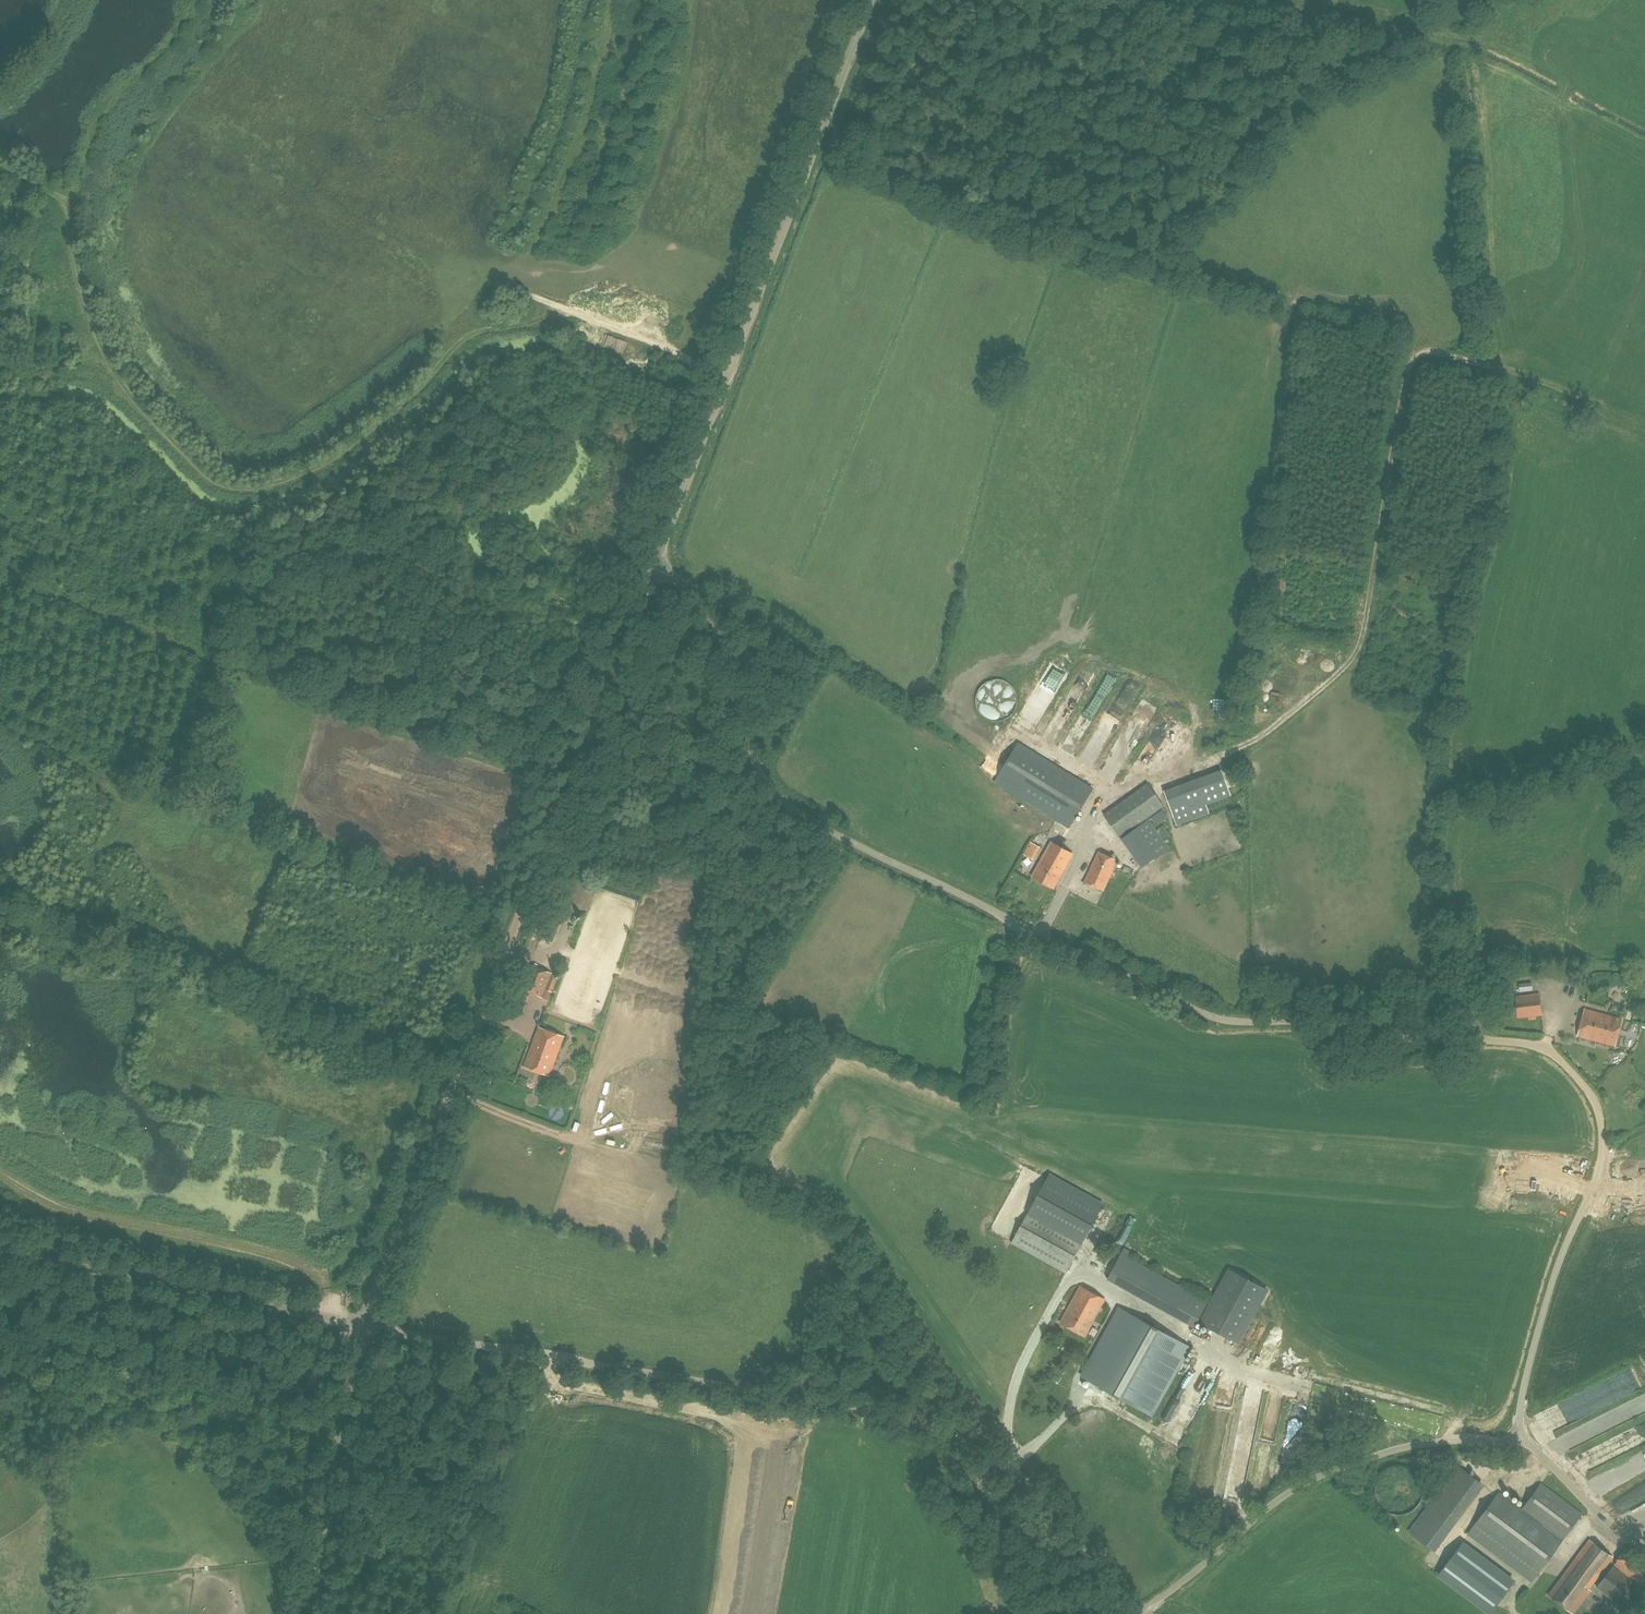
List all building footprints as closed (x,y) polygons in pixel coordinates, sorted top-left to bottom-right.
[(993,727),(969,766),(1069,827),(1093,788),(993,727)] [(1164,791),(1176,825),(1209,813),(1206,804),(1231,795),(1222,770),(1164,791)] [(1105,814),(1120,836),(1163,805),(1148,784),(1105,814)] [(1162,810),(1152,817),(1157,824),(1167,817),(1162,810)] [(1148,819),(1122,839),(1142,867),(1169,848),(1148,819)] [(1023,854),(1033,860),(1041,847),(1030,841),(1023,854)] [(1072,854),(1051,842),(1032,876),(1053,888),(1072,854)] [(1117,860),(1098,852),(1085,881),(1103,890),(1117,860)] [(557,902),(542,938),(550,941),(565,905),(557,902)] [(557,976),(551,974),(552,973),(531,965),(522,988),(542,996),(545,989),(551,991),(552,987),(553,987),(557,976)] [(1531,982),(1519,983),(1519,990),(1532,989),(1531,982)] [(530,995),(517,991),(509,987),(503,1002),(511,1005),(511,1007),(523,1012),(530,995)] [(1518,1017),(1542,1014),(1539,993),(1516,996),(1518,1017)] [(1585,1009),(1578,1035),(1615,1045),(1622,1019),(1585,1009)] [(539,1026),(524,1066),(550,1076),(564,1035),(539,1026)] [(1066,1272),(1102,1206),(1049,1176),(1012,1243),(1066,1272)] [(1209,1301),(1190,1290),(1122,1253),(1108,1278),(1176,1316),(1195,1326),(1209,1301)] [(1200,1322),(1221,1333),(1239,1343),(1267,1290),(1229,1269),(1214,1298),(1200,1322)] [(1105,1299),(1081,1286),(1061,1323),(1085,1336),(1105,1299)] [(1151,1414),(1170,1380),(1189,1346),(1121,1308),(1083,1376),(1151,1414)] [(175,1422),(169,1430),(181,1439),(187,1430),(175,1422)] [(191,1434),(186,1438),(193,1448),(199,1444),(191,1434)] [(1533,1580),(1540,1571),(1581,1515),(1541,1484),(1522,1509),(1499,1492),(1476,1523),(1469,1533),(1533,1580)] [(1588,1590),(1613,1557),(1590,1540),(1549,1595),(1573,1613),(1590,1591),(1588,1590)] [(1490,1612),(1514,1581),(1462,1543),(1439,1574),(1490,1612)] [(1614,1565),(1644,1588),(1644,1586),(1644,1561),(1628,1548),(1614,1565)] [(1597,1587),(1626,1610),(1642,1590),(1613,1566),(1597,1587)]
